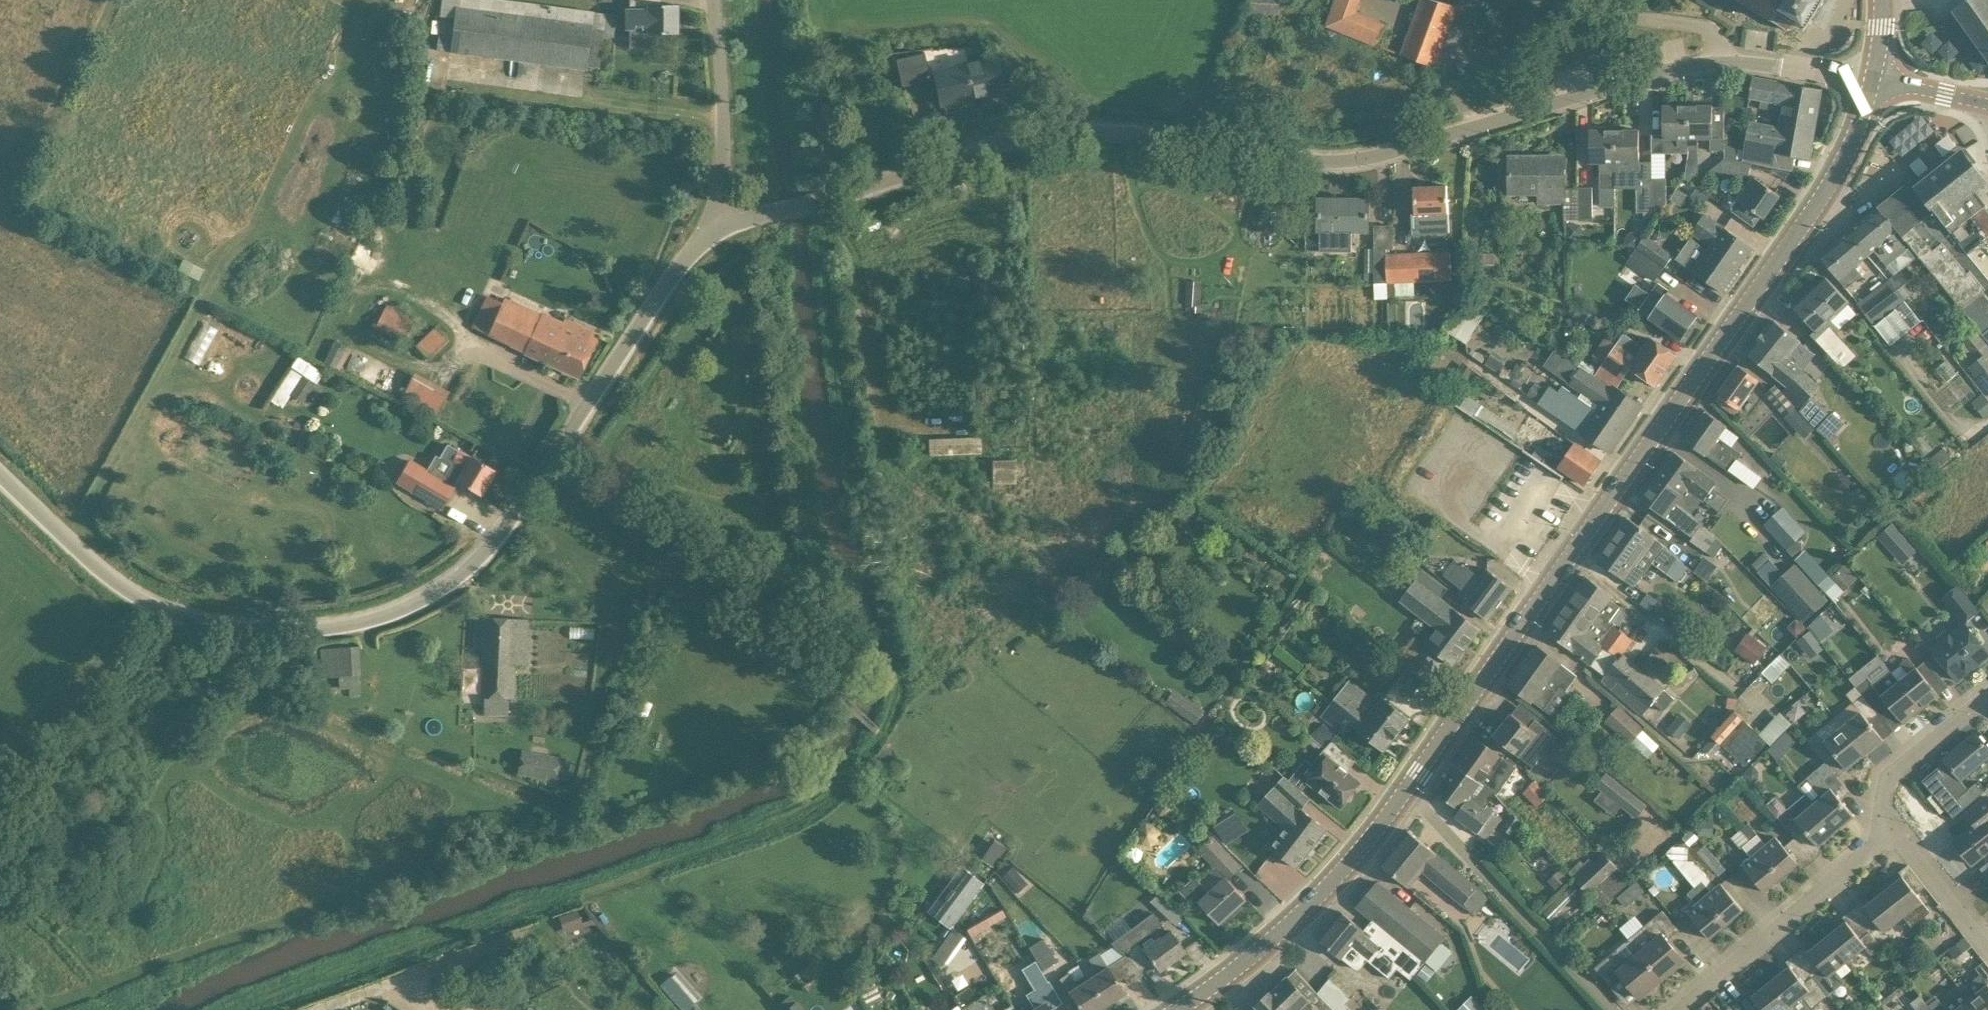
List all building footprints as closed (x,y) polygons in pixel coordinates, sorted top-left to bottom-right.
[(525,3),(504,0),(439,0),(437,15),(441,15),(441,16),(455,18),(450,51),(518,60),(525,3)] [(625,25),(630,25),(630,45),(652,45),(652,34),(677,34),(677,5),(653,4),(653,0),(630,0),(630,10),(625,10),(625,25)] [(1323,24),(1377,45),(1386,22),(1356,10),(1360,0),(1333,0),(1323,24)] [(1400,55),(1436,68),(1458,7),(1433,0),(1421,0),(1400,55)] [(1752,7),(1790,30),(1795,21),(1808,28),(1812,22),(1825,0),(1741,0),(1752,7)] [(1954,10),(1987,58),(1987,0),(1968,0),(1954,10)] [(604,31),(606,14),(606,13),(525,3),(518,60),(586,69),(586,66),(599,68),(603,35),(604,31)] [(616,15),(606,14),(604,31),(603,35),(614,37),(616,15)] [(933,82),(926,54),(897,61),(903,88),(933,82)] [(1004,90),(1002,81),(997,59),(934,72),(941,104),(942,104),(941,100),(957,97),(958,101),(1004,90)] [(1745,150),(1743,160),(1744,160),(1773,166),(1776,152),(1777,152),(1810,158),(1822,89),(1788,83),(1759,78),(1753,77),(1750,97),(1755,98),(1755,99),(1762,100),(1760,107),(1783,111),(1780,127),(1750,122),(1745,150)] [(1664,135),(1664,153),(1689,153),(1689,151),(1689,147),(1688,148),(1687,106),(1664,106),(1664,135)] [(1687,106),(1688,148),(1689,147),(1689,151),(1698,151),(1698,149),(1698,140),(1711,140),(1711,150),(1725,149),(1725,138),(1724,106),(1713,107),(1713,106),(1687,106)] [(1903,155),(1935,129),(1922,113),(1890,139),(1903,155)] [(1590,130),(1589,163),(1600,163),(1600,189),(1615,189),(1615,188),(1615,176),(1614,130),(1590,130)] [(1615,176),(1615,188),(1640,188),(1640,178),(1640,176),(1640,163),(1640,130),(1614,130),(1615,176)] [(1916,186),(1961,244),(1987,279),(1987,182),(1974,164),(1977,162),(1967,149),(1959,147),(1945,159),(1944,158),(1931,168),(1931,169),(1921,178),(1923,181),(1916,186)] [(1510,190),(1510,194),(1540,194),(1540,201),(1565,201),(1565,187),(1565,157),(1510,157),(1510,177),(1510,190)] [(1726,158),(1711,170),(1749,178),(1752,164),(1745,162),(1743,162),(1726,158)] [(1687,169),(1685,179),(1689,180),(1699,175),(1699,169),(1687,169)] [(1739,200),(1731,211),(1738,216),(1754,227),(1762,216),(1764,218),(1781,196),(1757,179),(1753,176),(1737,199),(1739,200)] [(1640,188),(1640,212),(1644,212),(1653,212),(1652,178),(1640,178),(1640,188)] [(1665,178),(1652,178),(1653,212),(1661,212),(1667,203),(1667,178),(1665,178)] [(1962,309),(1982,335),(1987,330),(1987,299),(1983,292),(1987,288),(1987,279),(1961,244),(1916,186),(1912,180),(1905,186),(1877,208),(1898,232),(1899,231),(1905,238),(1960,310),(1962,309)] [(1416,215),(1412,215),(1413,235),(1449,234),(1448,214),(1449,214),(1448,185),(1415,187),(1416,215)] [(1579,187),(1579,219),(1593,219),(1593,187),(1579,187)] [(1697,188),(1691,197),(1703,205),(1709,196),(1697,188)] [(1319,231),(1319,253),(1342,253),(1342,251),(1353,251),(1353,233),(1368,233),(1369,200),(1319,199),(1319,231)] [(1874,211),(1848,232),(1866,254),(1871,250),(1872,251),(1873,252),(1875,250),(1888,265),(1907,249),(1895,234),(1898,232),(1877,208),(1874,211)] [(1706,214),(1692,233),(1711,246),(1709,249),(1738,269),(1752,249),(1754,247),(1706,214)] [(1569,235),(1582,235),(1582,222),(1568,222),(1569,235)] [(1374,260),(1374,284),(1387,283),(1386,254),(1386,249),(1393,249),(1392,225),(1374,226),(1374,260)] [(1638,246),(1644,236),(1639,232),(1631,231),(1627,237),(1626,246),(1638,246)] [(1848,232),(1820,255),(1846,288),(1847,288),(1863,275),(1855,266),(1872,251),(1871,250),(1866,254),(1848,232)] [(1645,236),(1638,246),(1666,265),(1672,257),(1673,255),(1664,249),(1645,236)] [(1691,237),(1676,259),(1723,292),(1724,290),(1724,289),(1738,269),(1709,249),(1691,237)] [(1638,246),(1626,263),(1655,282),(1666,265),(1638,246)] [(1387,254),(1386,254),(1387,283),(1388,283),(1415,282),(1439,281),(1452,281),(1451,259),(1451,252),(1387,254)] [(1480,254),(1480,275),(1494,275),(1494,255),(1480,254)] [(178,270),(199,279),(205,268),(183,259),(178,270)] [(1899,271),(1892,277),(1908,297),(1915,292),(1899,271)] [(1799,302),(1794,307),(1812,326),(1816,330),(1811,335),(1816,340),(1822,346),(1843,368),(1855,356),(1847,347),(1844,350),(1832,337),(1840,329),(1826,315),(1829,312),(1846,298),(1840,292),(1827,277),(1826,278),(1825,277),(1821,276),(1814,282),(1815,286),(1816,287),(1810,292),(1810,293),(1807,290),(1797,299),(1799,302)] [(1892,277),(1857,304),(1873,325),(1906,299),(1908,297),(1892,277)] [(1387,283),(1374,284),(1375,299),(1388,299),(1387,283)] [(1658,283),(1641,308),(1643,310),(1682,338),(1683,336),(1687,335),(1692,329),(1691,325),(1692,323),(1696,318),(1697,316),(1679,304),(1683,299),(1675,293),(1674,294),(1658,283)] [(488,334),(580,376),(599,334),(565,319),(563,324),(504,297),(497,315),(488,334)] [(1464,301),(1446,331),(1467,344),(1485,314),(1464,301)] [(1922,321),(1906,301),(1875,325),(1891,345),(1922,321)] [(404,341),(414,321),(385,307),(375,327),(404,341)] [(1583,310),(1579,317),(1589,322),(1593,314),(1583,310)] [(1774,319),(1747,353),(1789,387),(1787,390),(1784,394),(1801,412),(1801,411),(1813,396),(1820,387),(1803,370),(1803,369),(1784,355),(1798,338),(1774,319)] [(429,359),(449,339),(438,328),(417,347),(429,359)] [(1606,336),(1594,355),(1601,360),(1604,362),(1594,376),(1611,388),(1614,385),(1617,388),(1631,367),(1632,368),(1657,385),(1678,356),(1652,338),(1646,347),(1625,333),(1624,334),(1623,334),(1617,343),(1606,336)] [(351,349),(347,347),(335,340),(324,362),(340,370),(351,349)] [(1477,351),(1473,348),(1470,353),(1483,362),(1486,358),(1484,354),(1481,351),(1477,351)] [(1550,387),(1539,402),(1581,431),(1609,451),(1611,452),(1643,406),(1617,388),(1614,385),(1611,388),(1594,376),(1592,375),(1579,366),(1559,352),(1548,368),(1583,393),(1600,405),(1597,409),(1596,410),(1579,398),(1562,387),(1559,392),(1550,387)] [(1985,354),(1968,368),(1987,392),(1987,357),(1985,354)] [(1517,373),(1522,364),(1518,362),(1513,370),(1516,372),(1517,373)] [(1720,395),(1716,400),(1734,413),(1735,414),(1760,380),(1757,378),(1739,364),(1718,394),(1720,395)] [(1458,369),(1449,383),(1460,390),(1470,377),(1458,369)] [(439,414),(452,389),(415,370),(402,395),(439,414)] [(1518,375),(1512,383),(1519,387),(1524,379),(1518,375)] [(301,377),(290,394),(303,403),(315,385),(302,376),(301,377)] [(1534,384),(1527,394),(1539,402),(1546,391),(1534,384)] [(1775,385),(1766,393),(1786,416),(1785,417),(1795,427),(1805,418),(1796,407),(1795,407),(1775,385)] [(1986,420),(1987,419),(1987,400),(1983,394),(1972,403),(1986,420)] [(1685,440),(1730,471),(1741,454),(1737,451),(1728,445),(1717,437),(1725,425),(1706,410),(1685,440)] [(297,429),(290,440),(303,448),(310,436),(297,429)] [(981,436),(930,437),(931,452),(981,451),(981,436)] [(496,470),(471,455),(459,449),(458,450),(448,444),(439,458),(449,464),(444,473),(456,479),(456,480),(481,495),(496,470)] [(1539,446),(1532,455),(1540,460),(1548,466),(1549,465),(1561,472),(1563,469),(1586,484),(1601,461),(1578,445),(1568,462),(1550,451),(1549,452),(1539,446)] [(1952,457),(1944,447),(1928,460),(1936,470),(1952,457)] [(1681,497),(1681,500),(1689,491),(1703,502),(1704,501),(1719,512),(1728,499),(1713,488),(1717,483),(1676,452),(1658,477),(1681,497)] [(1771,458),(1781,467),(1786,462),(1776,452),(1771,458)] [(992,460),(993,484),(1017,483),(1016,459),(992,460)] [(398,479),(398,481),(442,507),(454,487),(420,466),(408,487),(399,481),(400,480),(398,479)] [(1681,497),(1658,477),(1641,499),(1693,537),(1691,540),(1712,555),(1718,545),(1713,542),(1716,538),(1687,510),(1678,504),(1681,500),(1681,497)] [(1807,532),(1784,507),(1765,524),(1787,549),(1807,532)] [(1687,566),(1677,559),(1678,558),(1667,549),(1668,548),(1628,518),(1597,559),(1634,587),(1652,563),(1666,574),(1667,573),(1677,580),(1687,566)] [(1893,522),(1877,536),(1885,545),(1900,530),(1893,522)] [(1490,618),(1495,612),(1513,588),(1488,568),(1481,577),(1463,563),(1462,565),(1456,560),(1447,572),(1472,590),(1465,599),(1490,618)] [(1759,571),(1758,571),(1772,586),(1784,575),(1770,560),(1759,571)] [(1819,563),(1808,573),(1819,585),(1830,575),(1819,563)] [(1847,563),(1822,587),(1832,598),(1857,575),(1847,563)] [(1784,575),(1772,586),(1804,621),(1828,599),(1796,564),(1784,575)] [(1481,629),(1442,599),(1450,589),(1422,567),(1414,577),(1418,581),(1403,600),(1439,628),(1466,649),(1480,630),(1481,629)] [(1587,576),(1569,602),(1591,618),(1596,612),(1609,622),(1621,606),(1610,599),(1613,596),(1587,576)] [(1932,649),(1957,680),(1987,655),(1987,651),(1966,623),(1980,612),(1958,585),(1942,597),(1963,623),(1962,624),(1932,649)] [(1294,620),(1306,603),(1297,597),(1285,614),(1291,618),(1294,620)] [(1067,608),(1059,598),(1050,606),(1058,616),(1067,608)] [(1569,602),(1547,632),(1592,665),(1605,648),(1595,641),(1609,622),(1596,612),(1591,618),(1569,602)] [(1165,628),(1174,618),(1165,610),(1156,620),(1165,628)] [(484,713),(507,714),(508,699),(515,699),(516,665),(527,666),(529,619),(476,617),(475,649),(485,649),(483,697),(485,697),(484,713)] [(1823,617),(1811,627),(1820,638),(1832,628),(1823,617)] [(1796,619),(1792,624),(1792,631),(1797,636),(1805,628),(1796,619)] [(1595,641),(1605,648),(1619,658),(1624,653),(1634,640),(1609,622),(1595,641)] [(1396,657),(1417,674),(1425,664),(1431,668),(1440,655),(1453,665),(1454,664),(1466,649),(1439,628),(1426,644),(1416,636),(1407,646),(1405,645),(1396,657)] [(1810,630),(1797,641),(1805,650),(1817,639),(1810,630)] [(1767,646),(1753,636),(1752,636),(1740,654),(1754,664),(1767,646)] [(322,678),(339,676),(340,689),(349,688),(350,696),(361,696),(359,675),(360,675),(358,645),(329,647),(329,648),(320,649),(322,678)] [(1573,697),(1565,691),(1578,675),(1537,645),(1510,683),(1557,718),(1573,697)] [(1643,715),(1654,702),(1664,711),(1675,698),(1665,689),(1624,653),(1619,658),(1602,680),(1643,715)] [(1902,664),(1893,671),(1925,709),(1930,705),(1929,703),(1939,695),(1909,658),(1902,664)] [(1783,668),(1776,661),(1765,671),(1772,679),(1783,668)] [(1677,687),(1698,676),(1692,663),(1671,675),(1677,687)] [(1867,676),(1856,686),(1879,715),(1890,706),(1892,708),(1904,723),(1905,722),(1912,716),(1914,715),(1915,716),(1925,709),(1893,671),(1892,672),(1889,669),(1873,683),(1867,676)] [(1411,719),(1382,696),(1378,702),(1350,681),(1340,694),(1339,693),(1320,718),(1341,734),(1349,723),(1356,728),(1385,751),(1387,750),(1386,749),(1409,720),(1410,720),(1411,719)] [(1861,712),(1843,726),(1865,754),(1884,739),(1871,724),(1870,722),(1879,715),(1856,686),(1846,694),(1853,702),(1861,712)] [(1166,703),(1197,724),(1207,710),(1175,689),(1166,703)] [(1726,708),(1731,708),(1732,708),(1736,709),(1737,698),(1728,697),(1726,708)] [(1645,729),(1619,705),(1605,720),(1631,744),(1645,729)] [(1735,711),(1713,736),(1713,737),(1725,747),(1747,722),(1735,711)] [(1533,767),(1558,736),(1536,719),(1530,727),(1512,713),(1494,736),(1533,767)] [(1669,729),(1679,738),(1688,727),(1678,718),(1669,729)] [(1747,722),(1725,747),(1747,766),(1769,742),(1747,722)] [(1817,731),(1807,739),(1814,748),(1822,758),(1823,760),(1833,752),(1834,753),(1847,769),(1865,754),(1843,726),(1825,741),(1817,731)] [(1922,780),(1933,793),(1928,798),(1941,813),(1946,809),(1954,818),(1984,792),(1976,783),(1969,789),(1961,780),(1961,779),(1987,757),(1987,749),(1975,733),(1972,736),(1944,759),(1945,761),(1922,780)] [(1516,768),(1495,753),(1496,752),(1476,737),(1460,759),(1480,773),(1476,780),(1495,794),(1496,793),(1497,795),(1516,768)] [(1713,738),(1703,748),(1712,756),(1722,746),(1713,738)] [(1346,751),(1333,740),(1325,749),(1323,751),(1329,755),(1308,781),(1341,807),(1356,789),(1353,786),(1358,780),(1337,762),(1346,751)] [(567,780),(571,760),(560,758),(561,758),(524,751),(520,771),(557,778),(567,780)] [(1487,839),(1498,824),(1502,818),(1493,812),(1496,809),(1488,804),(1495,794),(1476,780),(1480,773),(1460,759),(1436,792),(1460,810),(1456,816),(1487,839)] [(1825,762),(1807,778),(1822,797),(1814,804),(1836,831),(1855,815),(1841,799),(1850,791),(1838,776),(1834,772),(1825,762)] [(1754,765),(1744,774),(1752,784),(1759,778),(1760,771),(1754,765)] [(1637,818),(1648,805),(1607,772),(1596,786),(1602,791),(1595,800),(1614,815),(1621,806),(1637,818)] [(1327,828),(1299,806),(1306,796),(1283,776),(1259,803),(1285,826),(1270,845),(1298,867),(1327,828)] [(1523,793),(1536,807),(1548,796),(1535,782),(1523,793)] [(1789,809),(1779,818),(1795,837),(1796,839),(1805,831),(1818,846),(1819,846),(1836,831),(1814,804),(1806,794),(1789,809)] [(1954,842),(1972,864),(1987,851),(1987,797),(1987,796),(1966,813),(1967,814),(1968,813),(1977,824),(1974,827),(1954,842)] [(1699,823),(1699,835),(1713,836),(1714,824),(1714,820),(1700,820),(1699,823)] [(1748,824),(1741,830),(1750,841),(1751,842),(1752,842),(1782,877),(1799,863),(1777,837),(1768,845),(1760,835),(1759,836),(1748,824)] [(1491,898),(1438,854),(1409,830),(1381,863),(1408,887),(1420,872),(1476,916),(1478,913),(1491,898)] [(1247,899),(1234,884),(1229,879),(1242,867),(1213,835),(1199,849),(1214,866),(1200,880),(1196,876),(1180,890),(1197,908),(1202,903),(1221,923),(1232,913),(1235,916),(1246,906),(1243,903),(1247,899)] [(1753,857),(1743,865),(1765,892),(1781,878),(1782,877),(1752,842),(1751,842),(1750,841),(1744,846),(1745,848),(1753,857)] [(1672,846),(1666,853),(1672,859),(1689,860),(1689,847),(1672,846)] [(1501,865),(1510,858),(1504,851),(1495,859),(1501,865)] [(1631,883),(1602,852),(1574,879),(1602,909),(1631,883)] [(1689,860),(1672,859),(1672,860),(1686,876),(1695,886),(1696,888),(1700,892),(1727,924),(1744,909),(1721,883),(1716,888),(1712,891),(1703,880),(1707,877),(1698,866),(1694,861),(1689,860)] [(1892,885),(1882,893),(1902,918),(1903,916),(1912,927),(1930,912),(1922,902),(1916,895),(1926,887),(1908,864),(1905,867),(1899,872),(1903,876),(1899,879),(1892,885)] [(961,866),(935,901),(956,918),(983,883),(961,866)] [(1012,886),(1022,877),(1013,866),(1002,876),(1012,886)] [(1557,889),(1569,877),(1560,868),(1548,880),(1557,889)] [(1636,880),(1627,889),(1636,899),(1645,890),(1636,880)] [(1385,930),(1411,953),(1424,964),(1445,939),(1377,881),(1370,890),(1368,888),(1362,895),(1364,897),(1357,906),(1380,926),(1385,930)] [(1543,912),(1551,920),(1579,892),(1572,884),(1543,912)] [(1655,895),(1660,891),(1654,884),(1649,889),(1655,895)] [(1697,904),(1688,912),(1710,938),(1727,924),(1700,892),(1696,888),(1695,886),(1688,893),(1689,894),(1697,904)] [(1861,902),(1852,909),(1870,932),(1879,925),(1884,932),(1902,918),(1882,893),(1865,907),(1861,902)] [(1177,911),(1164,899),(1157,906),(1170,918),(1177,911)] [(970,936),(989,925),(1005,916),(1000,907),(975,921),(965,927),(970,936)] [(1840,926),(1827,937),(1847,961),(1865,947),(1866,947),(1872,955),(1881,948),(1882,947),(1870,932),(1852,909),(1843,917),(1846,921),(1840,926)] [(564,929),(582,923),(577,910),(559,916),(564,929)] [(1644,926),(1629,938),(1631,940),(1643,953),(1663,978),(1666,976),(1668,975),(1672,972),(1673,969),(1684,960),(1669,942),(1668,940),(1680,930),(1663,910),(1644,926)] [(1376,941),(1341,911),(1340,912),(1340,913),(1320,937),(1319,939),(1334,951),(1339,955),(1339,954),(1344,958),(1353,948),(1365,959),(1366,957),(1385,974),(1390,978),(1398,968),(1411,979),(1416,974),(1424,964),(1385,930),(1376,941)] [(1116,939),(1139,969),(1151,960),(1159,971),(1186,951),(1171,930),(1168,932),(1161,923),(1160,924),(1152,913),(1116,939)] [(1631,936),(1644,923),(1635,914),(1622,927),(1631,936)] [(944,961),(961,933),(951,926),(933,955),(944,961)] [(1805,947),(1796,954),(1813,976),(1822,969),(1828,977),(1847,961),(1827,937),(1813,948),(1809,951),(1805,947)] [(1029,946),(1042,970),(1057,960),(1043,938),(1029,946)] [(1564,947),(1574,957),(1583,948),(1573,938),(1564,947)] [(1615,950),(1595,967),(1612,987),(1623,977),(1640,997),(1651,988),(1654,987),(1658,984),(1659,981),(1663,978),(1643,953),(1631,940),(1629,938),(1615,950)] [(1085,980),(1103,1007),(1125,993),(1117,981),(1124,976),(1128,983),(1143,974),(1139,969),(1116,939),(1111,943),(1124,955),(1107,966),(1099,953),(1089,959),(1098,971),(1085,980)] [(1770,982),(1790,1008),(1792,1006),(1795,1009),(1811,1009),(1812,1009),(1829,996),(1813,976),(1796,954),(1786,961),(1790,966),(1784,971),(1770,982)] [(1916,958),(1901,963),(1905,973),(1919,968),(1916,958)] [(1961,990),(1969,999),(1978,1009),(1987,1009),(1987,964),(1985,961),(1985,960),(1976,967),(1976,968),(1981,974),(1980,976),(1961,990)] [(1426,964),(1418,974),(1428,982),(1436,972),(1426,964)] [(1325,998),(1297,968),(1296,969),(1296,970),(1288,977),(1286,978),(1287,978),(1272,993),(1271,992),(1256,1006),(1260,1009),(1336,1009),(1325,998)] [(700,997),(677,971),(661,986),(682,1009),(686,1009),(700,997)] [(1080,1009),(1098,1009),(1103,1007),(1085,980),(1075,986),(1067,974),(1059,979),(1080,1009)] [(1062,1003),(1048,981),(1026,995),(1034,1007),(1029,1009),(1050,1009),(1062,1003)] [(1733,1005),(1737,1009),(1795,1009),(1792,1006),(1790,1008),(1770,982),(1752,996),(1749,991),(1739,999),(1733,1005)] [(976,998),(969,987),(955,995),(962,1007),(976,998)] [(1930,1004),(1934,1009),(1978,1009),(1969,999),(1961,990),(1942,1005),(1937,999),(1930,1004)] [(962,1009),(994,1009),(985,995),(962,1009)] [(1485,1009),(1472,996),(1457,1009),(1485,1009)] [(1011,1004),(1015,1009),(1025,1009),(1018,999),(1011,1004)] [(795,1001),(785,1009),(805,1009),(797,1000),(795,1001)]
